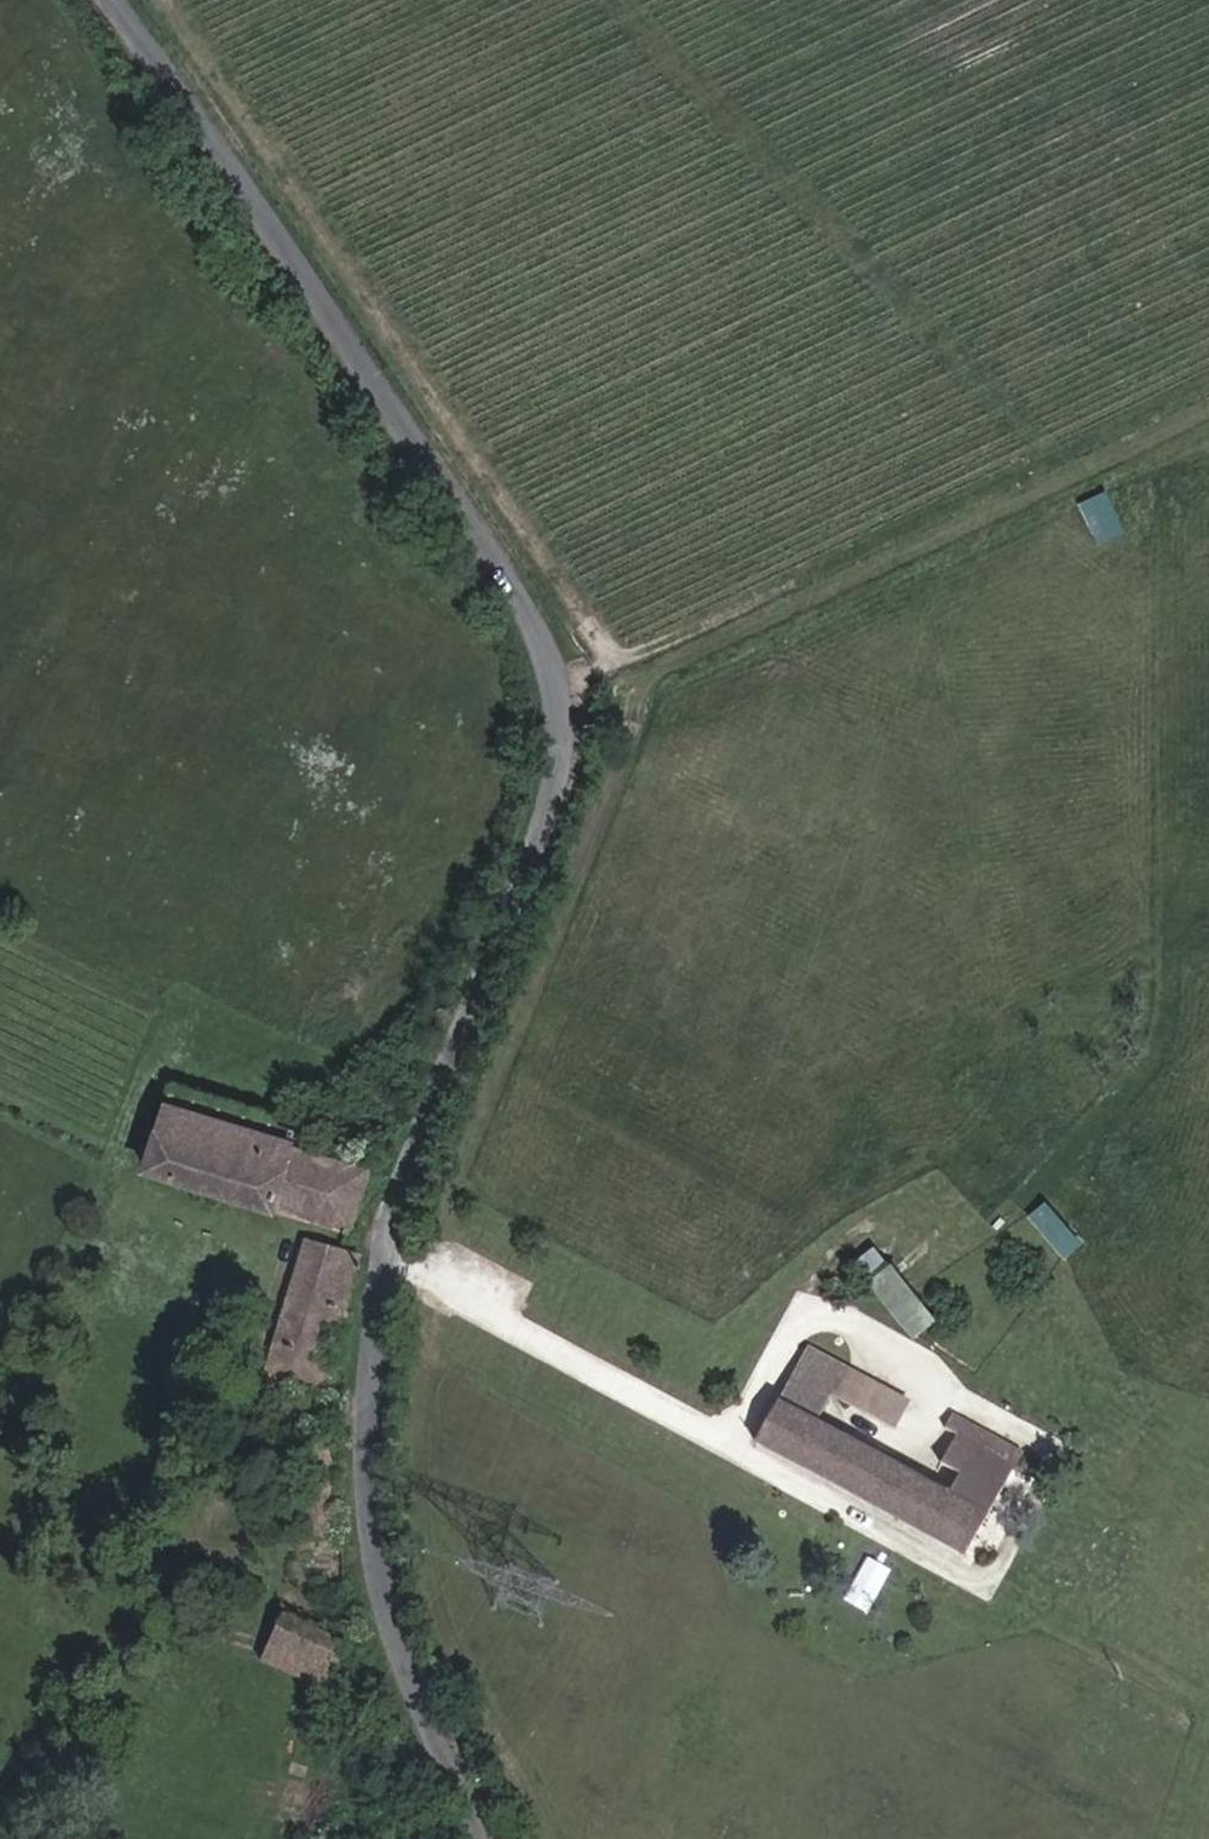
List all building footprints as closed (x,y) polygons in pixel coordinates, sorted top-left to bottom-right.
[(1081,501),(1099,538),(1123,527),(1105,489),(1081,501)] [(347,1231),(368,1168),(289,1144),(294,1128),(170,1091),(144,1168),(347,1231)] [(1048,1198),(1031,1210),(1062,1255),(1080,1243),(1048,1198)] [(310,1393),(323,1398),(350,1327),(350,1319),(343,1317),(356,1260),(304,1244),(262,1377),(298,1388),(294,1400),(305,1406),(310,1393)] [(915,1334),(935,1317),(873,1244),(853,1261),(915,1334)] [(830,1404),(845,1376),(805,1355),(790,1382),(830,1404)] [(830,1404),(790,1382),(757,1443),(940,1544),(977,1475),(948,1459),(959,1439),(930,1423),(914,1453),(942,1468),(931,1488),(818,1426),(830,1404)] [(948,1459),(977,1475),(988,1455),(979,1450),(985,1439),(924,1406),(918,1417),(930,1423),(959,1439),(948,1459)] [(988,1455),(994,1445),(985,1439),(979,1450),(988,1455)] [(261,1663),(324,1694),(346,1647),(284,1616),(261,1663)]
